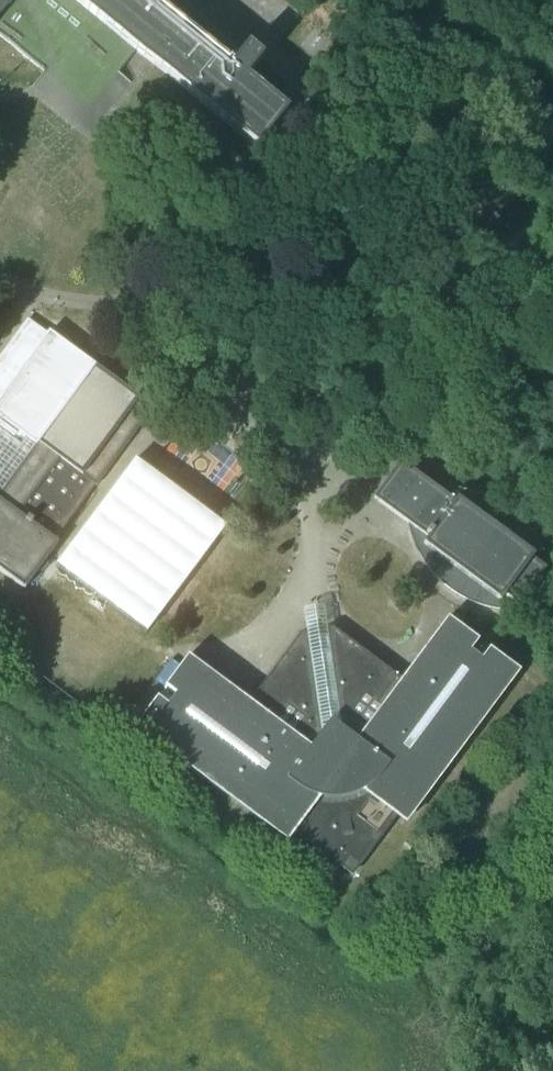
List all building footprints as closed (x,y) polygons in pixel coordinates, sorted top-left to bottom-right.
[(44,72),(32,87),(33,88),(34,87),(91,134),(105,117),(103,115),(129,83),(130,84),(130,82),(118,72),(135,51),(257,151),(284,117),(243,82),(262,60),(247,48),(239,58),(170,0),(0,0),(0,36),(44,72)] [(60,343),(57,341),(57,340),(48,333),(27,320),(0,357),(0,573),(24,591),(30,582),(36,574),(48,558),(58,546),(54,543),(78,510),(95,487),(96,488),(104,476),(151,413),(150,412),(137,402),(139,400),(94,367),(60,343)] [(131,459),(52,564),(52,565),(145,634),(224,528),(131,459)] [(409,490),(418,479),(398,464),(372,499),(391,514),(399,503),(401,501),(396,497),(395,496),(401,487),(408,492),(409,490)] [(488,608),(492,609),(502,596),(517,607),(519,606),(544,572),(539,569),(528,560),(538,548),(541,554),(542,554),(539,548),(536,543),(533,537),(529,532),(525,527),(521,522),(516,518),(511,514),(506,510),(501,507),(496,503),(490,501),(484,498),(478,496),(472,494),(466,493),(460,492),(453,491),(447,491),(441,491),(434,491),(425,484),(418,479),(409,490),(408,492),(401,487),(395,496),(396,497),(401,501),(399,503),(391,514),(396,517),(409,527),(410,533),(412,539),(414,545),(416,551),(419,556),(423,562),(426,567),(430,572),(434,577),(438,581),(443,585),(448,589),(453,593),(458,596),(464,599),(469,602),(475,605),(481,607),(485,608),(488,608)] [(303,608),(307,633),(308,641),(326,638),(325,631),(321,605),(303,608)] [(155,745),(169,755),(171,752),(176,747),(352,878),(399,815),(483,702),(487,705),(492,708),(509,684),(515,677),(516,678),(518,675),(519,674),(518,673),(491,653),(488,651),(487,652),(480,661),(469,653),(475,646),(477,643),(453,625),(447,620),(444,624),(444,625),(441,629),(408,673),(412,676),(406,685),(331,630),(325,631),(326,638),(308,641),(307,633),(302,634),(300,634),(245,709),(236,702),(239,698),(191,662),(191,661),(189,659),(187,658),(164,689),(171,694),(175,697),(167,707),(161,703),(156,699),(153,704),(133,730),(137,733),(138,733),(155,745)]
